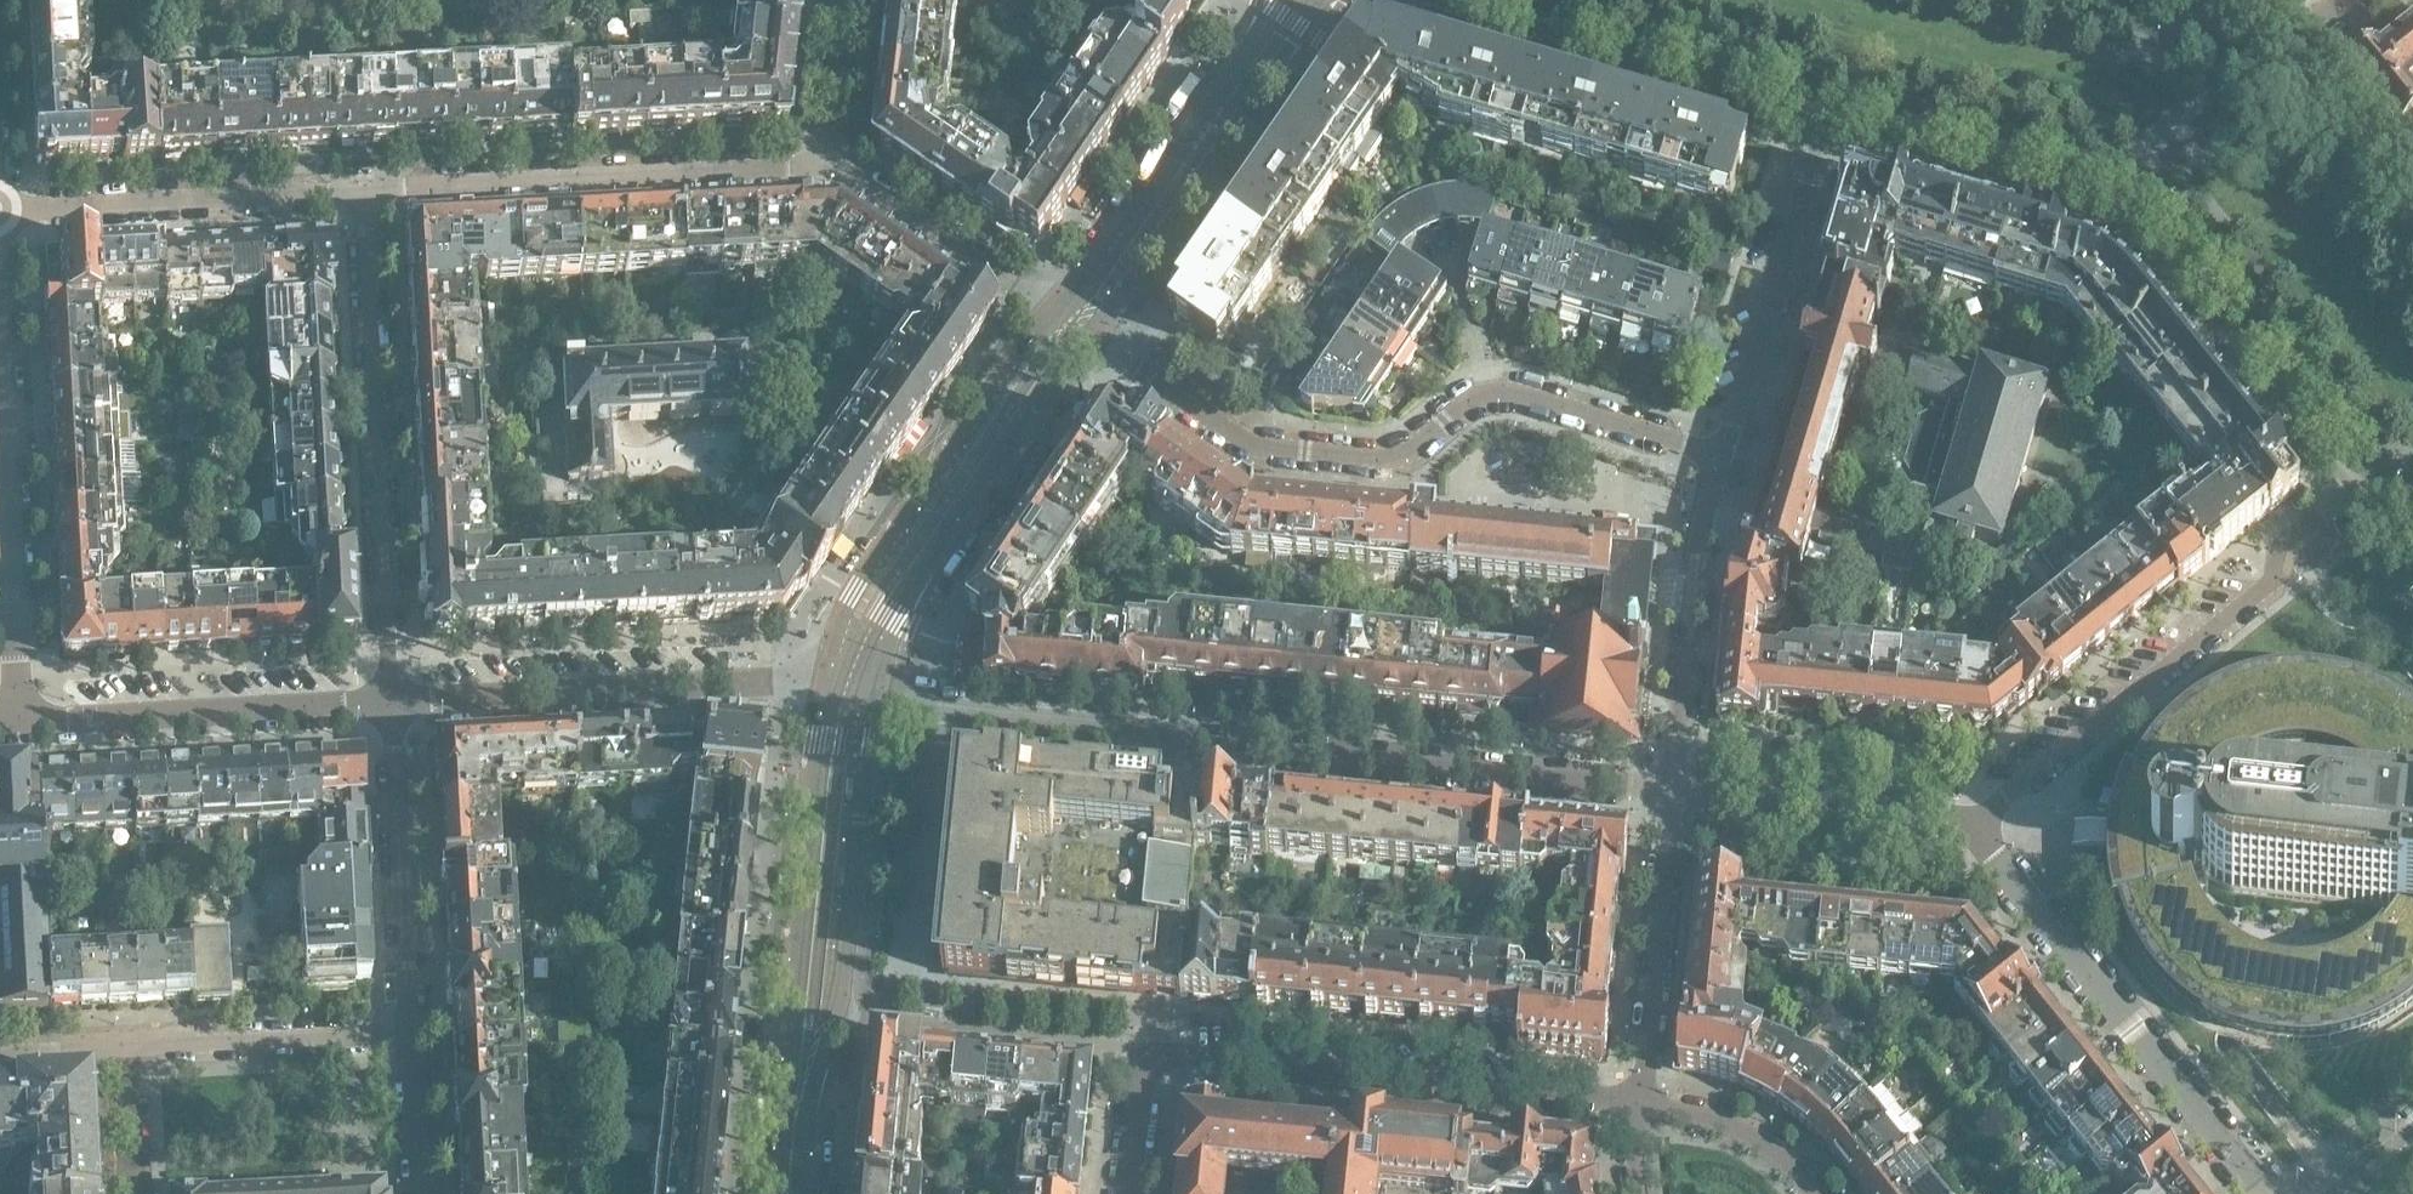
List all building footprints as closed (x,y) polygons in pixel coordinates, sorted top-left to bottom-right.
[(79,6),(75,7),(74,0),(28,0),(30,31),(83,28),(82,10),(79,6)] [(697,0),(687,0),(675,11),(694,19),(697,0)] [(798,4),(761,0),(734,0),(733,9),(729,9),(727,31),(736,32),(794,40),(798,4)] [(896,4),(957,12),(958,2),(956,0),(896,0),(896,4)] [(1071,0),(1054,0),(1053,5),(1068,9),(1071,0)] [(1107,0),(1071,0),(1068,9),(1081,13),(1083,7),(1095,11),(1105,5),(1107,0)] [(1105,5),(1117,9),(1121,6),(1130,9),(1135,5),(1145,8),(1144,9),(1146,9),(1185,34),(1186,33),(1184,31),(1205,0),(1107,0),(1105,5)] [(955,28),(957,12),(896,4),(891,39),(947,46),(949,27),(955,28)] [(1164,65),(1185,34),(1146,9),(1144,9),(1124,38),(1164,65)] [(651,21),(650,12),(638,13),(638,21),(651,21)] [(638,21),(638,13),(625,13),(625,22),(638,21)] [(575,25),(575,16),(563,17),(563,26),(575,25)] [(563,26),(563,17),(552,17),(553,26),(563,26)] [(2404,31),(2412,43),(2412,23),(2404,31)] [(163,39),(162,26),(147,27),(148,39),(163,39)] [(85,69),(83,28),(30,31),(32,74),(82,71),(85,69)] [(2404,31),(2378,51),(2377,51),(2410,94),(2412,93),(2412,92),(2412,43),(2404,31)] [(790,74),(794,40),(736,32),(733,62),(738,67),(790,74)] [(1424,104),(1440,51),(1381,34),(1376,41),(1362,32),(1350,50),(1383,73),(1383,77),(1397,87),(1396,88),(1401,92),(1424,104)] [(1145,93),(1164,65),(1124,38),(1112,39),(1104,50),(1097,51),(1092,57),(1145,93)] [(945,67),(947,46),(891,39),(887,74),(949,82),(951,68),(945,67)] [(2377,51),(2378,51),(2369,40),(2348,56),(2348,61),(2400,126),(2412,116),(2412,95),(2412,93),(2410,94),(2377,51)] [(1355,159),(1392,104),(1388,101),(1396,88),(1397,87),(1383,77),(1383,73),(1350,50),(1290,138),(1339,172),(1350,156),(1355,159)] [(1525,139),(1542,82),(1440,51),(1424,104),(1441,114),(1439,120),(1505,139),(1506,134),(1525,139)] [(1145,93),(1092,57),(1083,71),(1080,71),(1071,84),(1078,88),(1126,121),(1145,93)] [(682,131),(678,67),(663,68),(663,74),(641,75),(644,134),(682,131)] [(721,129),(717,77),(711,72),(691,73),(691,67),(678,67),(682,131),(721,129)] [(784,126),(790,74),(738,67),(731,76),(717,77),(721,129),(784,126)] [(570,138),(566,79),(566,70),(530,71),(531,77),(507,78),(511,136),(549,134),(550,139),(570,138)] [(88,102),(79,94),(83,90),(82,71),(32,74),(34,117),(84,114),(84,107),(88,102)] [(452,140),(448,76),(411,78),(411,71),(389,73),(390,85),(393,143),(452,140)] [(644,134),(641,75),(618,76),(618,71),(603,72),(607,136),(644,134)] [(607,136),(603,72),(589,72),(590,78),(566,79),(570,138),(607,136)] [(511,136),(507,78),(482,80),(482,74),(448,76),(452,140),(511,136)] [(948,97),(949,82),(887,74),(883,110),(939,116),(941,96),(948,97)] [(393,143),(390,85),(367,86),(366,80),(293,84),(293,90),(251,92),(251,86),(213,89),(216,152),(393,143)] [(1627,170),(1644,112),(1542,82),(1525,139),(1543,145),(1542,150),(1607,170),(1609,164),(1627,170)] [(1126,121),(1078,88),(1069,102),(1063,98),(1053,114),(1106,150),(1126,121)] [(216,152),(213,89),(179,90),(179,96),(167,97),(167,91),(154,92),(155,95),(158,160),(199,158),(199,153),(216,152)] [(158,160),(155,95),(119,97),(122,162),(158,160)] [(122,162),(119,97),(106,97),(103,101),(88,102),(84,107),(84,114),(87,164),(122,162)] [(911,168),(937,131),(939,116),(883,110),(879,146),(911,168)] [(1730,201),(1745,150),(1726,137),(1644,112),(1627,170),(1646,175),(1644,181),(1709,200),(1711,195),(1730,201)] [(87,164),(84,114),(34,117),(37,167),(87,164)] [(1106,150),(1053,114),(1043,128),(1048,132),(1038,147),(1086,179),(1106,150)] [(2412,135),(2412,116),(2400,126),(2409,138),(2412,135)] [(940,188),(969,146),(950,133),(947,138),(937,131),(911,168),(940,188)] [(1295,247),(1333,191),(1328,188),(1339,172),(1290,138),(1230,226),(1279,260),(1290,244),(1295,247)] [(970,208),(999,166),(969,146),(940,188),(970,208)] [(1095,186),(1086,179),(1038,147),(1030,160),(1033,169),(1024,182),(1065,209),(1069,203),(1079,210),(1095,186)] [(1462,179),(1462,164),(1450,164),(1450,179),(1462,179)] [(1474,179),(1474,164),(1462,164),(1462,179),(1474,179)] [(1065,209),(1024,182),(1015,184),(1010,181),(1011,174),(999,166),(970,208),(1031,250),(1038,249),(1065,209)] [(1432,182),(1426,168),(1415,172),(1420,186),(1432,182)] [(1420,186),(1415,172),(1404,176),(1409,190),(1420,186)] [(1895,247),(1912,192),(1857,175),(1853,178),(1838,229),(1875,240),(1872,251),(1885,255),(1895,247)] [(1472,221),(1476,186),(1473,186),(1465,185),(1454,186),(1457,221),(1464,221),(1472,221)] [(1560,202),(1564,188),(1552,185),(1548,199),(1560,202)] [(1457,221),(1454,186),(1449,186),(1443,187),(1438,188),(1433,189),(1442,223),(1449,222),(1457,221)] [(1488,225),(1498,191),(1490,189),(1485,188),(1476,186),(1472,221),(1479,222),(1483,223),(1488,225)] [(1393,199),(1384,188),(1374,196),(1383,207),(1387,204),(1393,199)] [(1946,262),(1963,207),(1965,201),(1921,188),(1919,194),(1912,192),(1895,247),(1946,262)] [(1442,223),(1433,189),(1428,191),(1423,192),(1418,194),(1413,196),(1428,228),(1435,226),(1442,223)] [(1575,207),(1579,193),(1568,189),(1564,203),(1575,207)] [(1383,207),(1374,196),(1365,203),(1374,215),(1379,210),(1383,207)] [(1428,228),(1413,196),(1408,199),(1403,201),(1398,204),(1394,207),(1414,236),(1420,232),(1428,228)] [(1525,212),(1529,200),(1517,197),(1514,209),(1525,212)] [(814,258),(845,212),(829,201),(788,204),(791,265),(813,264),(814,258)] [(1996,277),(2014,222),(2008,221),(2010,215),(1965,201),(1963,207),(1946,262),(1996,277)] [(791,265),(788,204),(751,206),(755,262),(755,267),(755,274),(791,272),(791,265)] [(755,267),(755,262),(751,206),(716,207),(719,264),(739,264),(740,268),(755,267)] [(1556,221),(1560,209),(1548,206),(1544,218),(1556,221)] [(719,264),(716,207),(680,209),(684,272),(684,279),(719,277),(719,264)] [(1414,236),(1394,207),(1377,221),(1403,246),(1405,244),(1408,241),(1410,239),(1414,236)] [(684,272),(680,209),(621,212),(625,270),(645,269),(645,274),(684,272)] [(625,270),(621,212),(583,214),(515,218),(520,276),(520,282),(558,279),(557,274),(587,272),(613,271),(614,276),(625,275),(625,270)] [(840,281),(874,232),(845,212),(814,258),(814,265),(826,273),(825,275),(838,285),(840,281)] [(1587,230),(1590,219),(1579,215),(1575,227),(1587,230)] [(1664,233),(1668,219),(1656,216),(1652,230),(1664,233)] [(520,276),(515,218),(455,221),(458,270),(467,279),(479,279),(484,283),(501,282),(501,277),(520,276)] [(1675,237),(1680,223),(1668,219),(1664,233),(1675,237)] [(458,270),(455,221),(405,224),(408,273),(458,270)] [(1403,246),(1377,221),(1375,224),(1370,230),(1368,232),(1363,239),(1393,259),(1397,253),(1400,249),(1403,246)] [(2045,297),(2064,237),(2014,222),(1996,277),(1995,281),(2045,297)] [(1617,240),(1621,228),(1609,224),(1606,236),(1617,240)] [(1235,336),(1273,279),(1268,276),(1279,260),(1230,226),(1182,297),(1175,319),(1218,349),(1230,332),(1235,336)] [(1889,260),(1885,255),(1872,251),(1875,240),(1838,229),(1825,272),(1826,273),(1881,289),(1889,260)] [(1500,297),(1517,241),(1519,234),(1506,230),(1504,237),(1485,231),(1466,295),(1483,300),(1486,293),(1500,297)] [(334,267),(333,238),(311,239),(311,236),(306,231),(295,232),(291,236),(290,240),(272,241),(273,270),(334,267)] [(872,303),(906,253),(874,232),(840,281),(860,295),(858,298),(870,306),(872,303)] [(1648,249),(1652,237),(1640,233),(1636,245),(1648,249)] [(199,304),(196,245),(186,246),(180,237),(162,238),(166,301),(166,306),(199,304)] [(2127,277),(2122,273),(2100,258),(2104,252),(2090,245),(2064,237),(2045,297),(2074,306),(2080,315),(2127,277)] [(166,301),(162,238),(129,239),(133,303),(166,301)] [(133,303),(129,239),(96,241),(100,305),(133,303)] [(1531,306),(1547,250),(1548,250),(1550,243),(1537,240),(1535,247),(1517,241),(1500,297),(1498,303),(1514,309),(1516,302),(1530,306),(1531,306)] [(100,305),(96,241),(57,243),(57,248),(59,248),(61,289),(48,290),(48,288),(44,288),(45,311),(48,311),(48,309),(69,308),(70,321),(90,320),(89,307),(100,306),(100,305)] [(273,270),(272,241),(228,244),(231,292),(254,291),(259,287),(257,271),(273,270)] [(1679,258),(1682,246),(1671,243),(1667,254),(1679,258)] [(231,292),(228,244),(196,245),(199,304),(226,303),(231,298),(231,292)] [(1561,315),(1578,259),(1579,260),(1581,253),(1568,249),(1566,256),(1548,250),(1547,250),(1531,306),(1530,306),(1528,313),(1545,318),(1547,311),(1561,315)] [(1728,277),(1733,261),(1704,252),(1699,268),(1728,277)] [(923,325),(951,284),(906,253),(872,303),(885,312),(894,311),(909,321),(917,321),(923,325)] [(1358,274),(1365,264),(1353,256),(1346,266),(1358,274)] [(1596,265),(1579,260),(1578,259),(1561,315),(1559,322),(1576,327),(1578,320),(1592,324),(1609,269),(1611,262),(1598,258),(1596,265)] [(1453,298),(1401,263),(1389,279),(1383,275),(1375,286),(1381,291),(1382,290),(1428,322),(1429,322),(1437,309),(1443,313),(1453,298)] [(331,301),(330,280),(335,280),(334,267),(273,270),(257,271),(259,287),(266,286),(268,303),(326,300),(327,301),(331,301)] [(1623,334),(1640,278),(1642,271),(1629,267),(1627,274),(1609,269),(1592,324),(1590,331),(1607,336),(1609,329),(1622,333),(1623,334)] [(474,309),(474,297),(467,291),(467,279),(458,270),(408,273),(411,333),(470,330),(468,309),(474,309)] [(1321,289),(1328,278),(1316,270),(1309,280),(1321,289)] [(1954,544),(1961,546),(1965,543),(1967,535),(1996,544),(2046,385),(1971,362),(1968,372),(1865,340),(1873,313),(1877,314),(1879,306),(1876,304),(1881,289),(1826,273),(1809,331),(1808,330),(1801,354),(1818,359),(1775,505),(1770,504),(1768,509),(1769,512),(1759,544),(1756,555),(1784,564),(1798,567),(1809,529),(1818,532),(1817,538),(1842,546),(1844,540),(1925,564),(1936,526),(1955,531),(1953,539),(1954,544)] [(1654,343),(1670,287),(1671,287),(1673,280),(1660,276),(1658,283),(1640,278),(1623,334),(1622,333),(1620,340),(1637,345),(1639,338),(1653,343),(1654,343)] [(2161,315),(2150,302),(2148,300),(2127,277),(2080,315),(2098,336),(2100,334),(2115,352),(2161,315)] [(1314,299),(1321,289),(1309,280),(1302,290),(1314,299)] [(1340,301),(1347,290),(1335,282),(1328,292),(1340,301)] [(964,358),(994,313),(951,284),(923,325),(920,330),(964,358)] [(1685,352),(1702,296),(1701,296),(1703,289),(1691,285),(1688,292),(1671,287),(1670,287),(1654,343),(1653,343),(1651,349),(1668,354),(1670,348),(1685,352)] [(1382,290),(1381,291),(1371,306),(1365,302),(1357,313),(1363,317),(1363,316),(1410,348),(1419,336),(1424,340),(1434,326),(1429,322),(1428,322),(1382,290)] [(327,303),(327,301),(326,300),(268,303),(261,310),(263,336),(328,332),(327,303)] [(96,334),(95,324),(90,320),(70,321),(69,308),(48,309),(48,311),(45,311),(46,323),(49,323),(50,340),(47,343),(47,350),(50,353),(51,353),(51,357),(105,354),(104,341),(96,334)] [(1322,327),(1329,317),(1317,309),(1310,319),(1322,327)] [(2194,356),(2173,330),(2161,315),(2115,352),(2148,394),(2194,356)] [(1410,348),(1363,316),(1363,317),(1353,332),(1347,328),(1339,339),(1345,343),(1392,375),(1392,374),(1400,362),(1406,366),(1416,352),(1410,348)] [(475,330),(470,330),(411,333),(414,394),(474,390),(473,370),(478,369),(475,330)] [(892,341),(876,330),(870,338),(886,350),(892,341)] [(943,388),(964,358),(920,330),(919,332),(909,333),(894,355),(943,388)] [(330,365),(328,336),(328,332),(263,336),(265,368),(330,365)] [(1304,353),(1310,343),(1298,335),(1291,345),(1304,353)] [(1392,375),(1345,343),(1334,358),(1328,354),(1321,365),(1327,370),(1327,369),(1374,401),(1382,388),(1388,392),(1398,378),(1392,374),(1392,375)] [(943,388),(894,355),(890,352),(881,365),(886,369),(874,387),(922,420),(943,388)] [(109,354),(105,354),(51,357),(52,373),(48,376),(49,383),(52,385),(52,388),(111,385),(109,354)] [(2228,399),(2217,385),(2194,356),(2148,394),(2182,436),(2228,399)] [(746,423),(745,412),(741,357),(563,366),(569,480),(621,478),(618,430),(746,423)] [(332,398),(330,369),(330,365),(265,368),(267,402),(332,398)] [(1327,369),(1327,370),(1301,406),(1313,413),(1316,408),(1322,411),(1364,415),(1374,401),(1327,369)] [(922,420),(874,387),(869,383),(860,395),(865,399),(853,416),(901,450),(922,420)] [(116,416),(114,385),(111,385),(52,388),(53,404),(50,407),(51,414),(53,417),(54,417),(54,419),(116,416)] [(480,429),(478,394),(478,390),(474,390),(414,394),(417,454),(476,451),(475,429),(480,429)] [(334,431),(333,416),(332,398),(267,402),(269,435),(334,431)] [(2261,440),(2240,413),(2228,399),(2182,436),(2215,477),(2261,440)] [(1172,435),(1136,410),(1134,412),(1117,400),(1111,402),(1098,421),(1155,460),(1172,435)] [(208,424),(207,407),(196,407),(196,424),(208,424)] [(771,447),(791,418),(781,410),(761,440),(771,447)] [(901,450),(853,416),(849,413),(828,443),(881,479),(901,450)] [(118,447),(116,416),(54,419),(55,435),(52,438),(52,445),(55,447),(56,447),(56,450),(118,447)] [(1143,477),(1155,460),(1098,421),(1066,467),(1065,468),(1111,499),(1124,481),(1123,473),(1128,466),(1143,477)] [(336,464),(334,435),(334,431),(269,435),(271,468),(336,464)] [(1202,531),(1235,481),(1192,451),(1193,449),(1172,435),(1155,460),(1143,477),(1142,478),(1143,484),(1156,493),(1153,497),(1202,531)] [(2298,485),(2284,469),(2261,440),(2215,477),(2208,493),(2217,504),(2229,495),(2253,526),(2297,490),(2298,485)] [(881,479),(828,443),(817,459),(811,455),(805,464),(811,469),(808,473),(861,510),(881,479)] [(119,478),(118,447),(56,450),(57,465),(53,468),(54,475),(57,478),(57,481),(119,478)] [(484,491),(482,450),(476,451),(417,454),(421,514),(480,511),(478,491),(484,491)] [(337,496),(336,468),(336,464),(271,468),(272,499),(283,499),(337,496)] [(1078,547),(1111,499),(1065,468),(1064,469),(1065,469),(1034,515),(1033,515),(1032,516),(1078,547)] [(734,514),(756,480),(741,470),(723,497),(734,514)] [(861,510),(808,473),(801,484),(794,480),(782,497),(789,502),(841,538),(861,510)] [(121,509),(119,478),(57,481),(58,495),(55,498),(55,505),(59,508),(59,512),(121,509)] [(2119,495),(2131,485),(2127,480),(2115,489),(2119,495)] [(1273,558),(1279,501),(1264,499),(1264,498),(1255,497),(1255,493),(1252,492),(1235,481),(1202,531),(1236,555),(1273,558)] [(2204,565),(2253,526),(2229,495),(2217,504),(2208,493),(2194,504),(2188,498),(2165,516),(2204,565)] [(1356,567),(1362,509),(1333,506),(1333,503),(1328,503),(1328,502),(1314,501),(1314,505),(1303,503),(1304,497),(1279,495),(1279,501),(1273,558),(1356,567)] [(339,528),(338,500),(337,496),(283,499),(284,525),(291,530),(339,528)] [(809,586),(840,539),(841,538),(789,502),(756,550),(761,554),(809,586)] [(201,514),(201,503),(183,505),(184,515),(201,514)] [(615,520),(614,503),(602,504),(603,520),(615,520)] [(603,520),(602,504),(589,505),(590,521),(603,520)] [(1410,572),(1417,509),(1398,507),(1397,511),(1396,511),(1387,510),(1385,512),(1362,509),(1356,567),(1366,568),(1366,575),(1382,577),(1382,569),(1410,572)] [(540,524),(539,508),(528,508),(529,525),(540,524)] [(122,532),(121,509),(59,512),(60,525),(57,528),(57,536),(60,538),(61,538),(61,543),(116,540),(122,532)] [(1646,630),(1652,565),(1655,565),(1658,533),(1595,527),(1595,533),(1437,517),(1438,511),(1417,509),(1410,572),(1589,590),(1583,644),(1647,649),(1649,630),(1646,630)] [(482,556),(480,525),(486,525),(485,511),(480,511),(421,514),(423,559),(482,556)] [(1045,595),(1078,547),(1032,516),(1032,517),(1001,563),(1000,563),(999,564),(1045,595)] [(2204,565),(2165,516),(2141,536),(2180,584),(2204,565)] [(350,557),(349,541),(344,536),(339,536),(339,528),(291,530),(291,539),(297,544),(298,554),(302,560),(350,557)] [(2180,584),(2141,536),(2138,531),(2114,550),(2154,600),(2162,595),(2164,598),(2180,584)] [(110,557),(117,549),(116,540),(61,543),(62,556),(58,559),(59,573),(104,570),(110,564),(110,557)] [(542,560),(542,546),(531,546),(531,560),(542,560)] [(1784,564),(1756,555),(1742,550),(1737,570),(1733,570),(1726,593),(1781,598),(1784,564)] [(2154,600),(2114,550),(2091,569),(2131,619),(2154,600)] [(788,617),(809,586),(761,554),(757,560),(726,561),(730,620),(788,617)] [(544,630),(541,568),(521,569),(521,576),(500,577),(495,583),(480,584),(479,567),(483,567),(482,556),(423,559),(427,636),(544,630)] [(730,620),(726,561),(726,556),(690,557),(691,563),(671,564),(674,623),(730,620)] [(355,640),(350,557),(302,560),(303,570),(310,576),(310,584),(315,588),(318,643),(355,640)] [(674,623),(671,564),(671,561),(630,564),(630,558),(581,561),(581,566),(541,568),(544,630),(609,627),(674,623)] [(1023,629),(1045,595),(999,564),(999,565),(969,610),(969,615),(990,629),(989,641),(1012,643),(1014,628),(1023,629)] [(2131,619),(2091,569),(2067,588),(2107,638),(2131,619)] [(100,655),(97,602),(102,597),(101,586),(105,581),(104,570),(59,573),(64,657),(100,655)] [(287,641),(283,584),(275,576),(252,577),(256,643),(260,643),(260,644),(262,646),(271,645),(273,642),(287,641)] [(256,643),(252,577),(220,579),(223,645),(228,645),(231,648),(240,647),(242,644),(256,643)] [(223,645),(220,579),(190,581),(194,647),(197,646),(197,647),(199,649),(209,649),(210,646),(223,645)] [(194,647),(190,581),(160,583),(163,648),(166,648),(168,651),(177,650),(179,647),(194,647)] [(163,648),(160,583),(128,584),(128,591),(131,650),(134,650),(137,653),(146,652),(148,649),(163,648)] [(318,643),(315,588),(310,584),(310,585),(300,586),(298,583),(283,584),(287,641),(291,641),(291,642),(293,644),(318,643)] [(2107,638),(2067,588),(2044,607),(2084,657),(2107,638)] [(131,650),(128,591),(115,591),(109,596),(102,597),(97,602),(100,655),(115,654),(117,651),(131,650)] [(1754,656),(1757,619),(1776,621),(1779,616),(1781,598),(1726,593),(1723,615),(1719,652),(1750,655),(1754,656)] [(2084,657),(2044,607),(2021,625),(2023,628),(2061,675),(2084,657)] [(1191,681),(1197,622),(1175,620),(1171,623),(1171,627),(1150,625),(1149,633),(1129,632),(1129,635),(1123,694),(1150,697),(1151,682),(1161,683),(1161,685),(1169,686),(1170,679),(1191,681)] [(1250,687),(1257,628),(1197,622),(1191,681),(1213,683),(1212,688),(1223,690),(1225,690),(1225,684),(1250,687)] [(1060,688),(1065,633),(1050,632),(1044,640),(1029,639),(1023,629),(1014,628),(1012,643),(989,641),(985,680),(1060,688)] [(1313,693),(1319,635),(1257,628),(1250,687),(1276,690),(1275,695),(1287,696),(1288,691),(1313,693)] [(2062,678),(2061,675),(2023,628),(2002,645),(2001,647),(2006,653),(2037,693),(2036,694),(2039,698),(2062,679),(2062,678)] [(1123,694),(1129,635),(1069,629),(1065,632),(1065,633),(1060,688),(1123,694)] [(1376,699),(1382,641),(1319,635),(1313,693),(1339,696),(1338,701),(1349,702),(1350,702),(1351,697),(1376,699)] [(1439,706),(1445,647),(1382,641),(1376,699),(1402,702),(1401,707),(1413,708),(1413,703),(1439,706)] [(1635,725),(1642,653),(1647,653),(1647,649),(1583,644),(1555,641),(1554,650),(1548,649),(1547,654),(1509,650),(1509,653),(1503,706),(1541,710),(1538,736),(1637,746),(1639,726),(1635,725)] [(1867,710),(1873,648),(1843,645),(1842,649),(1837,707),(1846,708),(1846,709),(1849,713),(1857,714),(1861,710),(1867,710)] [(1837,707),(1842,649),(1815,646),(1810,651),(1805,704),(1816,705),(1816,706),(1819,710),(1827,711),(1831,707),(1837,707)] [(1503,706),(1509,653),(1445,647),(1439,706),(1465,708),(1464,714),(1465,714),(1476,715),(1477,709),(1488,711),(1490,715),(1497,715),(1500,712),(1502,712),(1503,706)] [(1897,713),(1903,651),(1873,648),(1867,710),(1876,711),(1876,712),(1880,716),(1888,717),(1892,713),(1897,713)] [(1805,704),(1810,651),(1795,649),(1790,653),(1786,653),(1780,656),(1780,658),(1774,711),(1801,714),(1805,710),(1805,704)] [(1927,716),(1934,654),(1903,651),(1897,713),(1907,714),(1906,715),(1910,719),(1918,720),(1922,716),(1927,716)] [(1743,717),(1750,655),(1719,652),(1714,703),(1714,707),(1718,707),(1716,720),(1720,725),(1733,726),(1737,722),(1738,717),(1743,717)] [(2037,693),(2006,653),(1994,664),(1988,718),(1991,722),(2012,705),(2013,706),(2019,708),(2036,694),(2037,693)] [(1957,719),(1964,657),(1934,654),(1927,716),(1937,717),(1937,718),(1940,722),(1948,723),(1952,719),(1957,719)] [(1774,711),(1780,658),(1754,656),(1750,655),(1743,717),(1759,719),(1767,713),(1767,710),(1774,711)] [(1988,718),(1994,664),(1989,659),(1964,657),(1957,719),(1970,721),(1971,722),(1975,728),(1983,729),(1991,722),(1988,718)] [(2131,778),(2128,786),(2124,794),(2122,802),(2119,810),(2118,818),(2116,826),(2111,825),(2111,829),(2109,844),(2109,847),(2114,847),(2113,855),(2113,863),(2114,871),(2115,879),(2116,887),(2117,895),(2119,903),(2121,911),(2124,918),(2127,926),(2130,933),(2133,940),(2137,947),(2141,954),(2145,961),(2150,967),(2155,974),(2160,980),(2166,985),(2171,991),(2177,996),(2183,1002),(2190,1006),(2196,1011),(2203,1015),(2210,1019),(2217,1023),(2225,1026),(2232,1029),(2240,1032),(2247,1034),(2255,1036),(2263,1038),(2271,1039),(2279,1040),(2287,1041),(2295,1041),(2303,1041),(2311,1041),(2319,1040),(2326,1039),(2334,1038),(2342,1036),(2350,1034),(2357,1031),(2365,1029),(2372,1025),(2380,1022),(2387,1018),(2394,1014),(2400,1010),(2407,1005),(2412,1001),(2412,827),(2356,821),(2356,820),(2326,817),(2245,809),(2241,808),(2236,809),(2231,809),(2227,810),(2223,812),(2219,814),(2215,817),(2211,821),(2209,823),(2206,822),(2204,821),(2202,821),(2199,820),(2196,821),(2194,822),(2192,823),(2190,825),(2188,827),(2178,824),(2180,817),(2183,811),(2185,804),(2189,798),(2192,792),(2196,786),(2200,780),(2204,775),(2209,770),(2214,765),(2219,761),(2225,756),(2231,752),(2237,749),(2243,745),(2249,743),(2256,740),(2262,738),(2269,736),(2276,735),(2283,734),(2290,733),(2297,733),(2304,733),(2311,733),(2318,734),(2325,736),(2331,737),(2338,739),(2345,742),(2351,745),(2357,748),(2363,751),(2369,755),(2375,759),(2380,764),(2385,769),(2390,774),(2394,779),(2399,784),(2403,790),(2406,796),(2409,802),(2412,809),(2412,811),(2412,713),(2409,710),(2402,705),(2395,700),(2388,696),(2381,692),(2373,688),(2365,685),(2357,682),(2349,680),(2341,678),(2333,676),(2325,674),(2316,673),(2308,673),(2300,672),(2291,672),(2283,673),(2274,674),(2266,675),(2258,677),(2250,679),(2242,681),(2234,684),(2226,687),(2218,690),(2211,694),(2203,698),(2196,703),(2189,708),(2183,713),(2176,718),(2170,724),(2164,730),(2158,736),(2153,742),(2148,749),(2143,756),(2139,763),(2135,771),(2131,778)] [(766,715),(767,705),(747,703),(747,713),(766,715)] [(739,947),(755,786),(759,745),(751,744),(752,738),(744,731),(686,734),(687,758),(696,758),(694,786),(682,905),(680,905),(679,919),(681,920),(679,941),(682,941),(739,947)] [(694,786),(696,758),(687,758),(686,734),(629,737),(632,796),(641,795),(641,788),(667,787),(674,780),(688,779),(694,786)] [(632,796),(629,737),(569,740),(573,793),(621,790),(621,796),(632,796)] [(573,793),(569,740),(433,748),(436,795),(441,794),(442,812),(448,812),(489,810),(495,809),(495,797),(501,792),(519,791),(519,796),(573,793)] [(363,794),(362,771),(365,768),(364,757),(361,755),(361,752),(319,754),(317,758),(314,758),(316,797),(363,794)] [(316,797),(314,758),(304,759),(302,755),(284,756),(287,821),(318,819),(317,810),(316,797)] [(287,821),(284,756),(268,757),(266,761),(257,761),(254,759),(257,823),(287,821)] [(257,823),(254,759),(252,762),(249,758),(237,759),(235,763),(226,763),(223,761),(227,824),(257,823)] [(227,824),(223,761),(221,763),(219,760),(207,760),(205,765),(195,765),(193,763),(197,826),(227,824)] [(197,826),(193,763),(191,765),(188,761),(177,762),(174,766),(165,767),(162,765),(160,767),(164,828),(197,826)] [(1184,934),(1193,848),(1194,842),(1190,842),(1192,827),(1195,828),(1199,784),(964,761),(943,973),(1009,980),(1019,978),(1019,977),(1034,979),(1034,983),(1178,997),(1182,957),(1178,956),(1179,948),(1183,948),(1183,943),(1180,942),(1180,938),(1184,938),(1184,934)] [(164,828),(160,767),(157,763),(145,764),(143,768),(134,768),(131,767),(136,830),(164,828)] [(136,830),(131,767),(129,768),(127,765),(114,765),(112,770),(103,770),(101,768),(99,770),(103,831),(136,830)] [(103,831),(99,770),(98,770),(95,766),(83,767),(81,771),(72,772),(70,769),(69,771),(72,833),(103,831)] [(50,1012),(49,1007),(46,954),(42,861),(48,861),(48,852),(41,853),(40,829),(37,771),(35,771),(35,769),(35,768),(25,769),(24,770),(0,771),(0,1015),(50,1012)] [(72,833),(69,771),(68,772),(65,768),(53,769),(50,773),(39,773),(39,770),(37,770),(37,771),(40,829),(51,828),(52,834),(72,833)] [(1229,845),(1236,788),(1199,784),(1195,828),(1192,827),(1190,842),(1194,842),(1193,848),(1210,850),(1210,843),(1229,845)] [(1267,855),(1267,851),(1273,792),(1236,788),(1229,845),(1246,847),(1246,853),(1267,855)] [(1331,857),(1337,798),(1273,792),(1267,851),(1331,857)] [(364,808),(363,794),(316,797),(317,810),(364,808)] [(1395,863),(1400,805),(1337,798),(1331,857),(1395,863)] [(1458,870),(1464,811),(1400,805),(1395,863),(1458,870)] [(365,821),(364,808),(317,810),(318,819),(318,823),(365,821)] [(492,867),(489,810),(448,812),(451,853),(444,853),(445,869),(492,867)] [(1522,876),(1522,874),(1528,817),(1464,811),(1458,870),(1522,876)] [(1564,851),(1567,821),(1528,817),(1522,874),(1541,876),(1549,868),(1551,850),(1564,851)] [(366,820),(365,821),(318,823),(321,865),(367,863),(367,860),(371,857),(370,846),(367,844),(366,820)] [(1624,873),(1629,828),(1567,821),(1564,851),(1551,850),(1549,868),(1572,870),(1571,884),(1589,886),(1591,872),(1623,875),(1623,873),(1624,873)] [(270,868),(269,852),(258,853),(259,868),(270,868)] [(367,928),(365,886),(368,886),(367,863),(321,865),(306,885),(306,890),(298,891),(299,908),(300,932),(367,928)] [(1723,940),(1729,876),(1722,875),(1722,870),(1718,866),(1706,864),(1702,868),(1700,882),(1696,882),(1691,936),(1723,940)] [(241,880),(241,865),(228,865),(228,880),(241,880)] [(212,881),(211,866),(198,867),(199,882),(212,881)] [(506,926),(504,892),(510,892),(508,872),(502,866),(492,867),(445,869),(440,869),(441,885),(445,887),(447,930),(506,926)] [(152,885),(151,870),(138,871),(139,886),(152,885)] [(117,887),(116,872),(105,872),(106,888),(117,887)] [(1616,915),(1618,887),(1620,877),(1623,877),(1623,875),(1591,872),(1589,886),(1571,884),(1562,889),(1560,909),(1616,915)] [(86,889),(85,873),(75,874),(75,889),(86,889)] [(62,890),(61,875),(52,875),(52,891),(62,890)] [(1754,947),(1759,889),(1749,888),(1750,884),(1746,878),(1729,876),(1723,940),(1721,952),(1733,953),(1735,940),(1746,941),(1752,947),(1754,947)] [(1784,955),(1790,902),(1780,901),(1781,895),(1778,891),(1759,889),(1754,947),(1771,949),(1776,954),(1784,955)] [(1815,970),(1822,905),(1811,904),(1812,903),(1808,899),(1800,898),(1796,902),(1790,902),(1784,955),(1788,960),(1801,962),(1804,969),(1815,970)] [(1846,974),(1853,908),(1842,907),(1839,902),(1832,901),(1828,905),(1827,906),(1822,905),(1815,970),(1846,974)] [(1877,977),(1885,912),(1874,910),(1871,905),(1863,905),(1858,908),(1858,909),(1853,908),(1846,974),(1877,977)] [(611,929),(613,909),(601,908),(599,928),(611,929)] [(1909,981),(1916,915),(1905,914),(1905,913),(1902,909),(1895,908),(1890,912),(1885,912),(1877,977),(1909,981)] [(1613,945),(1616,915),(1560,909),(1559,924),(1550,930),(1550,938),(1613,945)] [(1940,981),(1948,918),(1937,917),(1937,916),(1934,912),(1926,911),(1922,915),(1916,915),(1909,981),(1912,989),(1924,990),(1929,984),(1930,980),(1940,981)] [(1993,950),(1963,913),(1955,912),(1948,918),(1940,981),(1957,983),(1999,950),(1993,950)] [(510,987),(508,953),(513,953),(512,926),(506,926),(447,930),(449,972),(446,975),(447,990),(510,987)] [(370,980),(368,945),(367,928),(300,932),(303,983),(370,980)] [(231,1002),(227,932),(189,934),(190,947),(192,999),(193,1004),(231,1002)] [(1214,1001),(1219,946),(1201,944),(1201,936),(1184,934),(1184,938),(1180,938),(1180,942),(1183,943),(1183,948),(1179,948),(1178,956),(1182,957),(1178,997),(1214,1001)] [(1741,962),(1733,953),(1721,952),(1723,940),(1691,936),(1687,975),(1739,980),(1741,962)] [(1252,1004),(1258,945),(1258,940),(1237,938),(1236,947),(1219,946),(1214,1001),(1252,1004)] [(1610,975),(1613,945),(1550,938),(1548,951),(1555,959),(1554,969),(1556,969),(1610,975)] [(735,984),(739,947),(682,941),(680,963),(674,962),(673,977),(735,984)] [(135,1003),(132,950),(132,942),(115,943),(115,951),(104,951),(107,1004),(135,1003)] [(1306,1010),(1312,950),(1313,945),(1288,943),(1287,948),(1258,945),(1252,1004),(1306,1010)] [(192,999),(190,947),(161,948),(164,1001),(192,999)] [(164,1001),(161,948),(132,950),(135,1003),(164,1001)] [(1361,1015),(1367,956),(1367,951),(1341,948),(1341,953),(1312,950),(1306,1010),(1361,1015)] [(2043,994),(2024,970),(2019,974),(1999,950),(1957,983),(1956,986),(1966,998),(1966,1005),(1991,1036),(2040,997),(2043,994)] [(107,1004),(104,951),(75,953),(78,1006),(107,1004)] [(603,970),(605,953),(593,952),(591,969),(603,970)] [(78,1006),(75,953),(46,954),(49,1007),(78,1006)] [(1416,1021),(1422,961),(1422,956),(1397,953),(1396,959),(1367,956),(1361,1015),(1416,1021)] [(1470,1026),(1476,967),(1477,967),(1478,962),(1450,959),(1450,964),(1422,961),(1416,1021),(1470,1026)] [(1505,1030),(1512,973),(1512,965),(1497,964),(1497,969),(1477,967),(1476,967),(1470,1026),(1505,1030)] [(1606,1014),(1610,975),(1556,969),(1554,988),(1563,998),(1578,999),(1577,1011),(1606,1014)] [(1540,1058),(1547,994),(1541,989),(1527,988),(1528,980),(1522,974),(1512,973),(1505,1030),(1517,1031),(1515,1050),(1518,1050),(1518,1055),(1540,1058)] [(1736,1014),(1739,980),(1687,975),(1683,1009),(1687,1010),(1687,1009),(1736,1014)] [(732,1020),(735,984),(673,977),(671,993),(677,994),(675,1014),(732,1020)] [(512,1023),(510,987),(447,990),(448,1006),(451,1008),(454,1051),(513,1047),(518,1047),(517,1023),(512,1023)] [(1605,1064),(1610,1014),(1606,1014),(1577,1011),(1578,999),(1563,998),(1554,988),(1547,994),(1540,1058),(1605,1064)] [(2010,1059),(2058,1020),(2040,997),(1991,1036),(1998,1044),(1993,1049),(1991,1053),(1999,1062),(2006,1062),(2010,1059)] [(1741,1088),(1761,1033),(1756,1031),(1754,1034),(1742,1030),(1736,1014),(1687,1009),(1687,1010),(1684,1032),(1681,1031),(1677,1071),(1685,1072),(1693,1073),(1704,1076),(1712,1077),(1723,1081),(1730,1083),(1741,1088)] [(728,1057),(732,1020),(675,1014),(673,1036),(667,1035),(666,1050),(728,1057)] [(2029,1084),(2077,1044),(2058,1020),(2010,1059),(2016,1067),(2012,1071),(2010,1075),(2018,1086),(2025,1086),(2029,1084)] [(1768,1101),(1798,1047),(1799,1046),(1783,1036),(1785,1031),(1766,1022),(1761,1033),(1741,1088),(1752,1093),(1760,1097),(1768,1101)] [(600,1044),(601,1035),(589,1033),(589,1043),(600,1044)] [(611,1045),(612,1036),(601,1035),(600,1044),(611,1045)] [(926,1130),(919,1123),(916,1123),(918,1100),(940,1102),(939,1107),(953,1109),(959,1050),(953,1049),(953,1047),(875,1040),(869,1107),(859,1106),(854,1155),(864,1156),(860,1193),(926,1193),(926,1192),(923,1189),(924,1183),(921,1183),(926,1130)] [(599,1054),(600,1044),(589,1043),(589,1053),(599,1054)] [(2049,1108),(2097,1069),(2077,1044),(2029,1084),(2035,1092),(2030,1096),(2044,1112),(2049,1108)] [(515,1083),(513,1047),(454,1051),(456,1093),(453,1096),(453,1112),(518,1108),(522,1108),(520,1082),(515,1083)] [(1797,1120),(1840,1065),(1824,1053),(1818,1061),(1798,1047),(1768,1101),(1776,1106),(1787,1113),(1791,1116),(1797,1120)] [(724,1093),(728,1057),(666,1050),(664,1066),(660,1065),(658,1087),(668,1088),(724,1093)] [(987,1112),(993,1053),(959,1050),(953,1109),(987,1112)] [(1022,1110),(1028,1056),(993,1053),(987,1112),(1016,1115),(1022,1110)] [(1057,1116),(1062,1060),(1028,1056),(1022,1110),(1024,1109),(1035,1110),(1035,1114),(1047,1115),(1057,1116)] [(1086,1130),(1093,1063),(1062,1060),(1057,1116),(1056,1127),(1086,1130)] [(1820,1141),(1862,1099),(1850,1087),(1856,1079),(1840,1065),(1797,1120),(1807,1129),(1813,1135),(1820,1141)] [(2068,1132),(2116,1093),(2097,1069),(2049,1108),(2054,1114),(2049,1119),(2063,1136),(2068,1132)] [(91,1148),(88,1082),(33,1085),(36,1144),(37,1144),(37,1151),(91,1148)] [(33,1085),(0,1087),(0,1148),(18,1147),(18,1145),(36,1144),(33,1085)] [(721,1130),(724,1093),(668,1088),(666,1110),(659,1109),(657,1124),(665,1125),(721,1130)] [(2088,1157),(2137,1119),(2116,1093),(2068,1132),(2075,1141),(2070,1145),(2069,1152),(2076,1160),(2084,1161),(2088,1157)] [(1381,1183),(1454,1191),(1454,1193),(1466,1193),(1467,1190),(1497,1193),(1504,1186),(1509,1139),(1460,1134),(1461,1125),(1333,1113),(1331,1132),(1223,1121),(1225,1102),(1195,1099),(1193,1118),(1185,1117),(1179,1173),(1182,1173),(1180,1193),(1224,1193),(1226,1168),(1330,1178),(1328,1193),(1380,1193),(1381,1183)] [(1843,1168),(1898,1124),(1884,1107),(1876,1114),(1862,1099),(1820,1141),(1825,1146),(1832,1155),(1843,1168)] [(600,1118),(601,1109),(588,1107),(587,1116),(600,1118)] [(514,1152),(513,1131),(519,1131),(518,1108),(453,1112),(454,1127),(458,1129),(460,1166),(521,1163),(521,1152),(514,1152)] [(1082,1167),(1086,1130),(1056,1127),(1057,1116),(1047,1115),(1045,1132),(1040,1132),(1040,1139),(1026,1138),(1024,1161),(1082,1167)] [(599,1129),(600,1118),(587,1116),(587,1127),(599,1129)] [(2111,1177),(2155,1142),(2137,1119),(2088,1157),(2094,1165),(2096,1164),(2107,1178),(2111,1177)] [(1913,1156),(1904,1146),(1912,1139),(1898,1124),(1843,1168),(1864,1193),(1865,1193),(1913,1156)] [(715,1188),(721,1130),(665,1125),(661,1164),(655,1164),(653,1182),(715,1188)] [(1540,1184),(1546,1131),(1522,1129),(1521,1140),(1509,1139),(1504,1186),(1531,1189),(1540,1184)] [(1593,1163),(1595,1136),(1546,1131),(1540,1184),(1549,1187),(1597,1176),(1596,1170),(1596,1165),(1594,1163),(1593,1163)] [(2155,1142),(2111,1177),(2116,1183),(2121,1184),(2132,1176),(2147,1193),(2154,1193),(2155,1193),(2183,1171),(2158,1139),(2155,1142)] [(91,1148),(37,1151),(39,1174),(36,1174),(37,1186),(39,1185),(39,1193),(94,1193),(91,1148)] [(1941,1175),(1930,1161),(1922,1167),(1913,1156),(1865,1193),(1917,1193),(1941,1175)] [(1082,1167),(1024,1161),(1020,1193),(1080,1193),(1082,1167)] [(516,1179),(522,1179),(521,1163),(460,1166),(462,1193),(517,1193),(516,1179)] [(11,1181),(20,1173),(14,1167),(6,1176),(11,1181)] [(1965,1183),(1951,1167),(1941,1175),(1917,1193),(1951,1193),(1965,1183)] [(2183,1171),(2155,1193),(2156,1193),(2202,1193),(2183,1171)] [(1598,1183),(1597,1176),(1549,1187),(1549,1192),(1549,1193),(1599,1193),(1598,1187),(1598,1183)] [(715,1188),(653,1182),(652,1193),(714,1193),(715,1188)]
